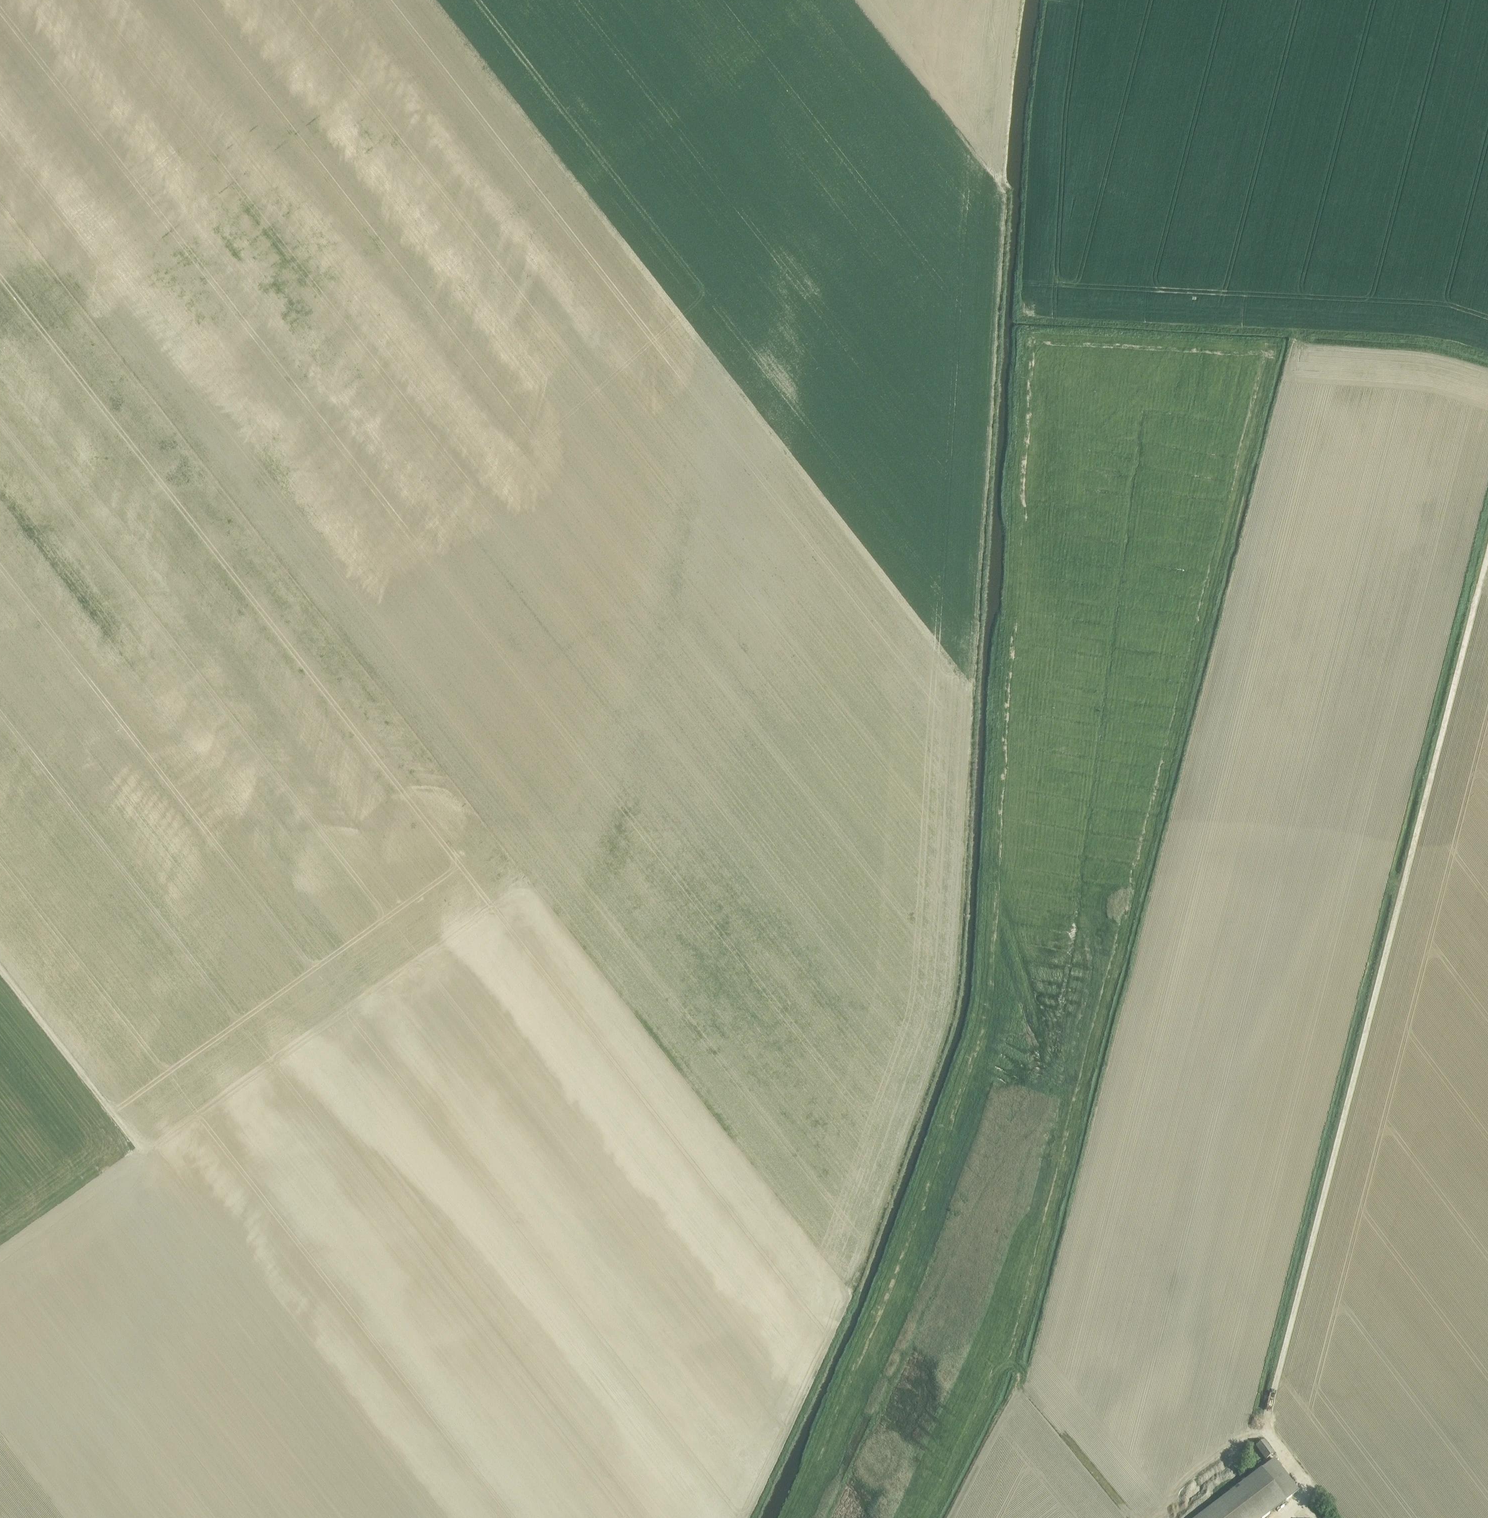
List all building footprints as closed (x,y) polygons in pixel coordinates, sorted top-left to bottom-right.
[(1256,1447),(1266,1460),(1273,1455),(1264,1442),(1256,1447)] [(1274,1460),(1198,1517),(1265,1517),(1299,1492),(1274,1460)]
